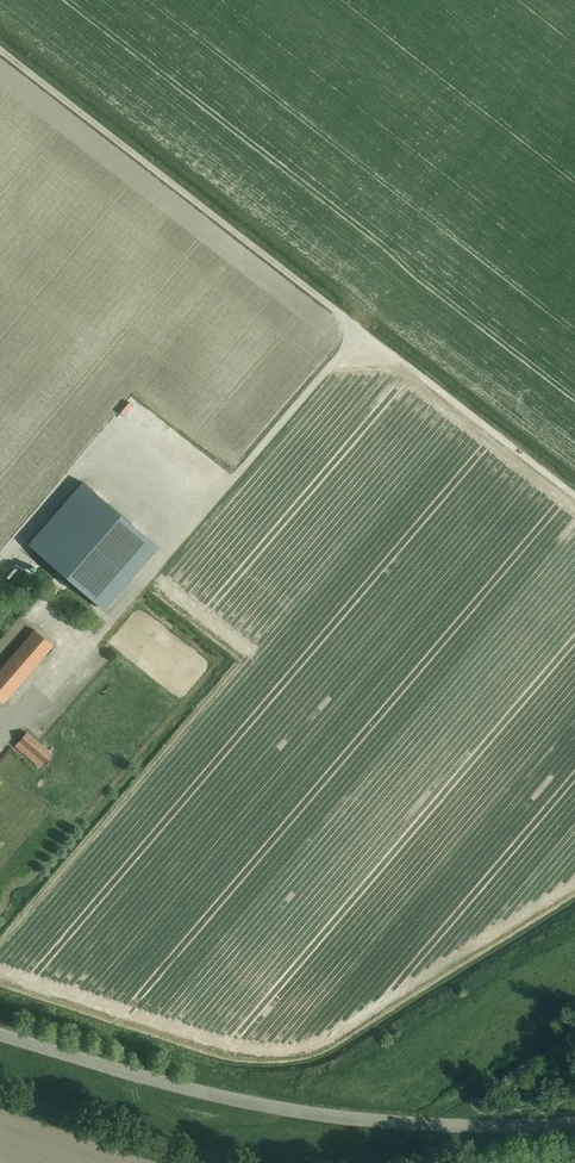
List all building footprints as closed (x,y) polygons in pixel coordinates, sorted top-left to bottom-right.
[(96,603),(101,608),(156,545),(84,482),(29,546),(34,549),(96,603)] [(0,670),(0,700),(3,703),(53,645),(35,629),(0,670)] [(27,732),(20,740),(46,762),(53,754),(27,732)]
